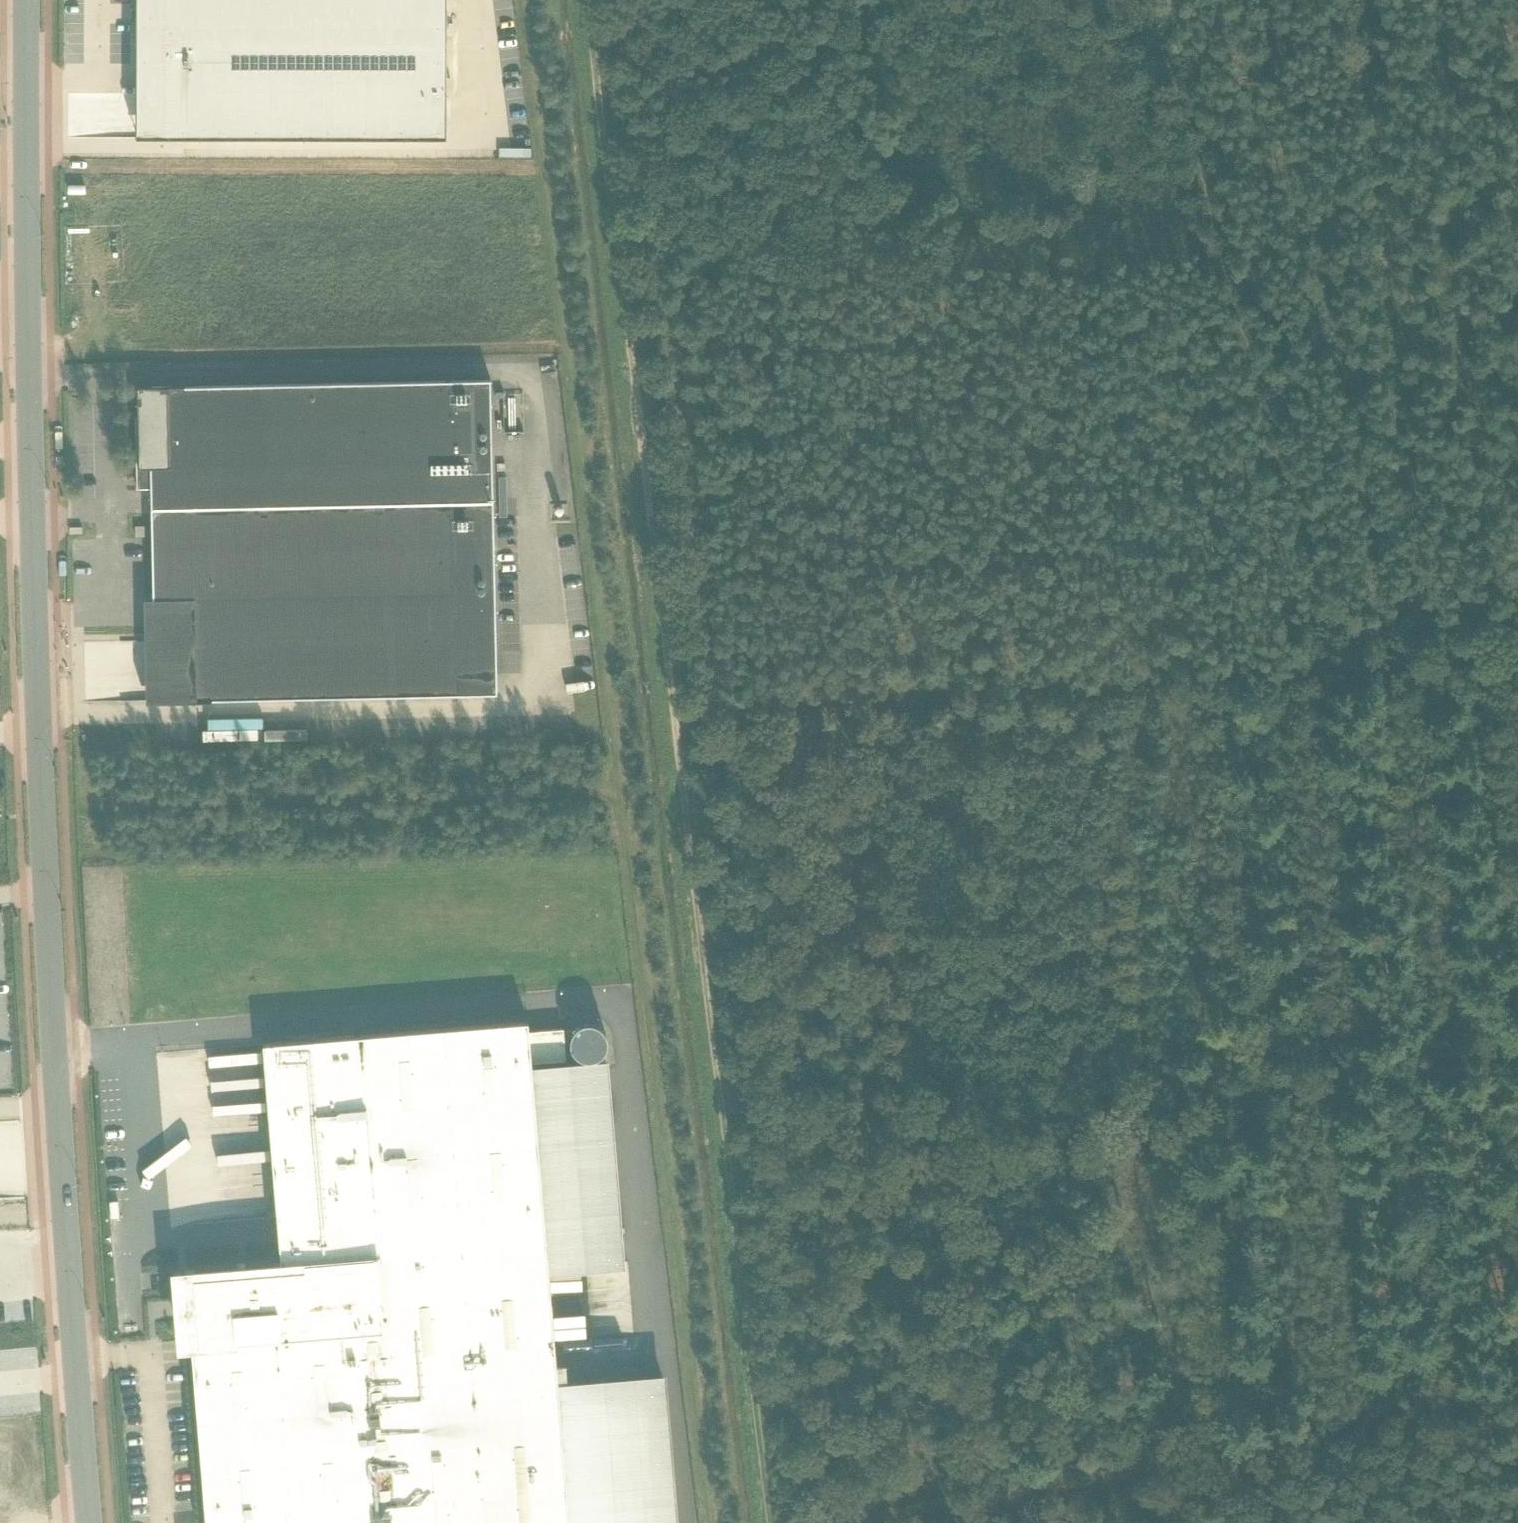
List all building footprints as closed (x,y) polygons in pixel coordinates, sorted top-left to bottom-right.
[(136,94),(136,138),(164,138),(185,138),(185,139),(446,138),(446,0),(137,0),(136,94)] [(491,380),(137,387),(139,468),(140,468),(141,488),(149,488),(150,509),(150,536),(152,599),(187,598),(189,700),(497,694),(494,529),(493,502),(491,380)] [(531,1063),(566,1060),(563,1028),(529,1031),(528,1021),(263,1043),(281,1263),(186,1270),(206,1522),(569,1522),(531,1063)]
